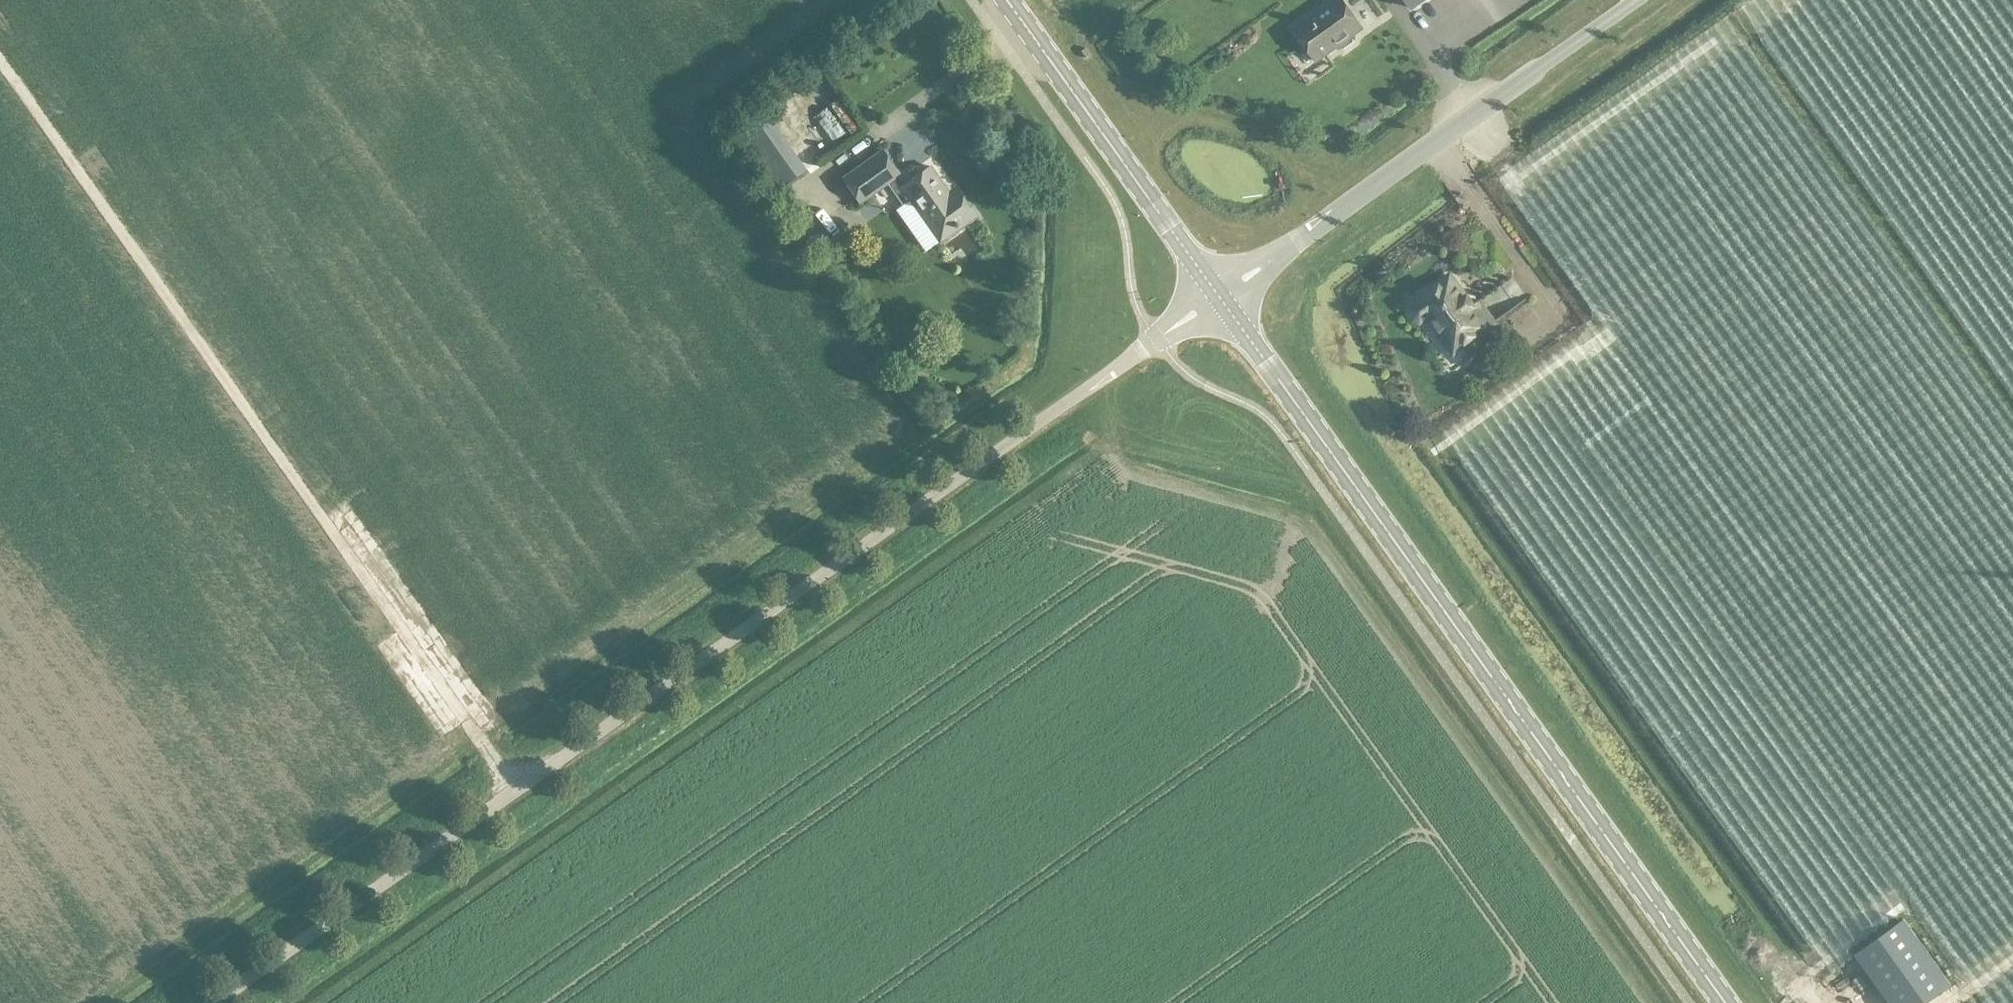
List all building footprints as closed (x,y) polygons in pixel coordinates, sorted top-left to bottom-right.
[(1293,28),(1308,49),(1313,45),(1322,58),(1339,46),(1343,48),(1353,41),(1352,37),(1363,29),(1343,0),(1332,0),(1293,28)] [(1413,9),(1425,0),(1406,0),(1413,9)] [(781,139),(748,162),(772,194),(804,171),(781,139)] [(860,202),(887,183),(897,176),(899,175),(882,150),(842,178),(860,202)] [(909,199),(919,213),(935,235),(952,223),(956,230),(975,216),(960,195),(954,200),(930,166),(904,185),(897,176),(887,183),(902,205),(909,199)] [(916,237),(922,233),(908,215),(902,219),(916,237)] [(1497,306),(1522,291),(1513,275),(1487,290),(1497,306)] [(1447,332),(1459,348),(1488,328),(1473,307),(1475,305),(1467,295),(1465,297),(1450,276),(1412,303),(1410,309),(1411,314),(1414,319),(1420,322),(1425,321),(1429,318),(1442,336),(1447,332)] [(1890,1002),(1924,1002),(1950,984),(1903,918),(1854,954),(1890,1002)]
